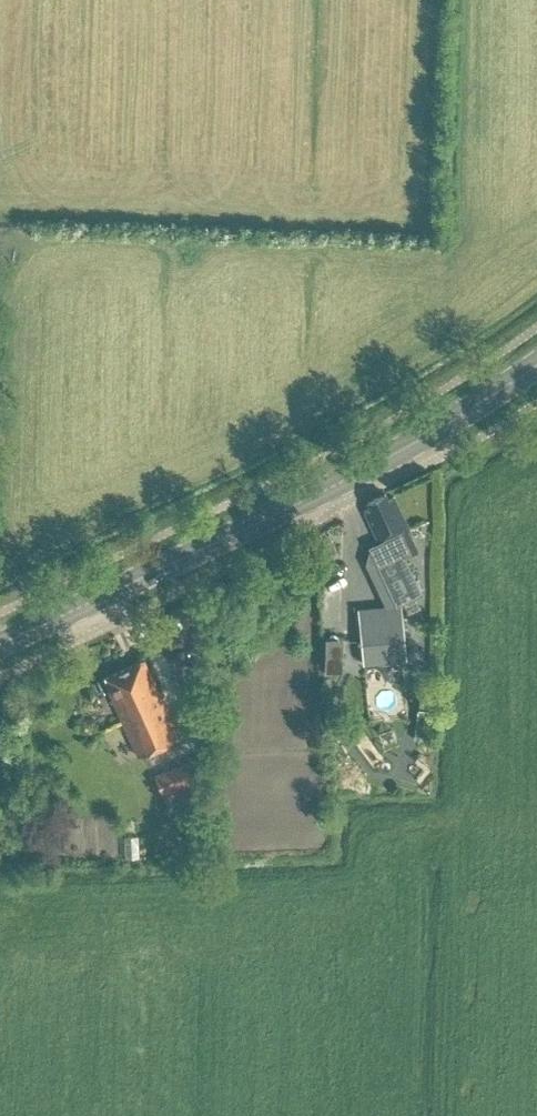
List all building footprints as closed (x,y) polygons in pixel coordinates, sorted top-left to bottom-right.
[(408,525),(394,494),(387,497),(384,490),(367,498),(370,505),(364,508),(378,539),(368,544),(396,602),(422,590),(405,554),(418,548),(408,525)] [(319,555),(336,547),(327,530),(310,538),(319,555)] [(406,657),(402,615),(400,603),(358,607),(363,661),(406,657)] [(103,676),(139,753),(180,734),(144,657),(103,676)] [(430,731),(433,708),(417,706),(414,728),(430,731)] [(166,796),(203,780),(201,752),(155,771),(166,796)]
